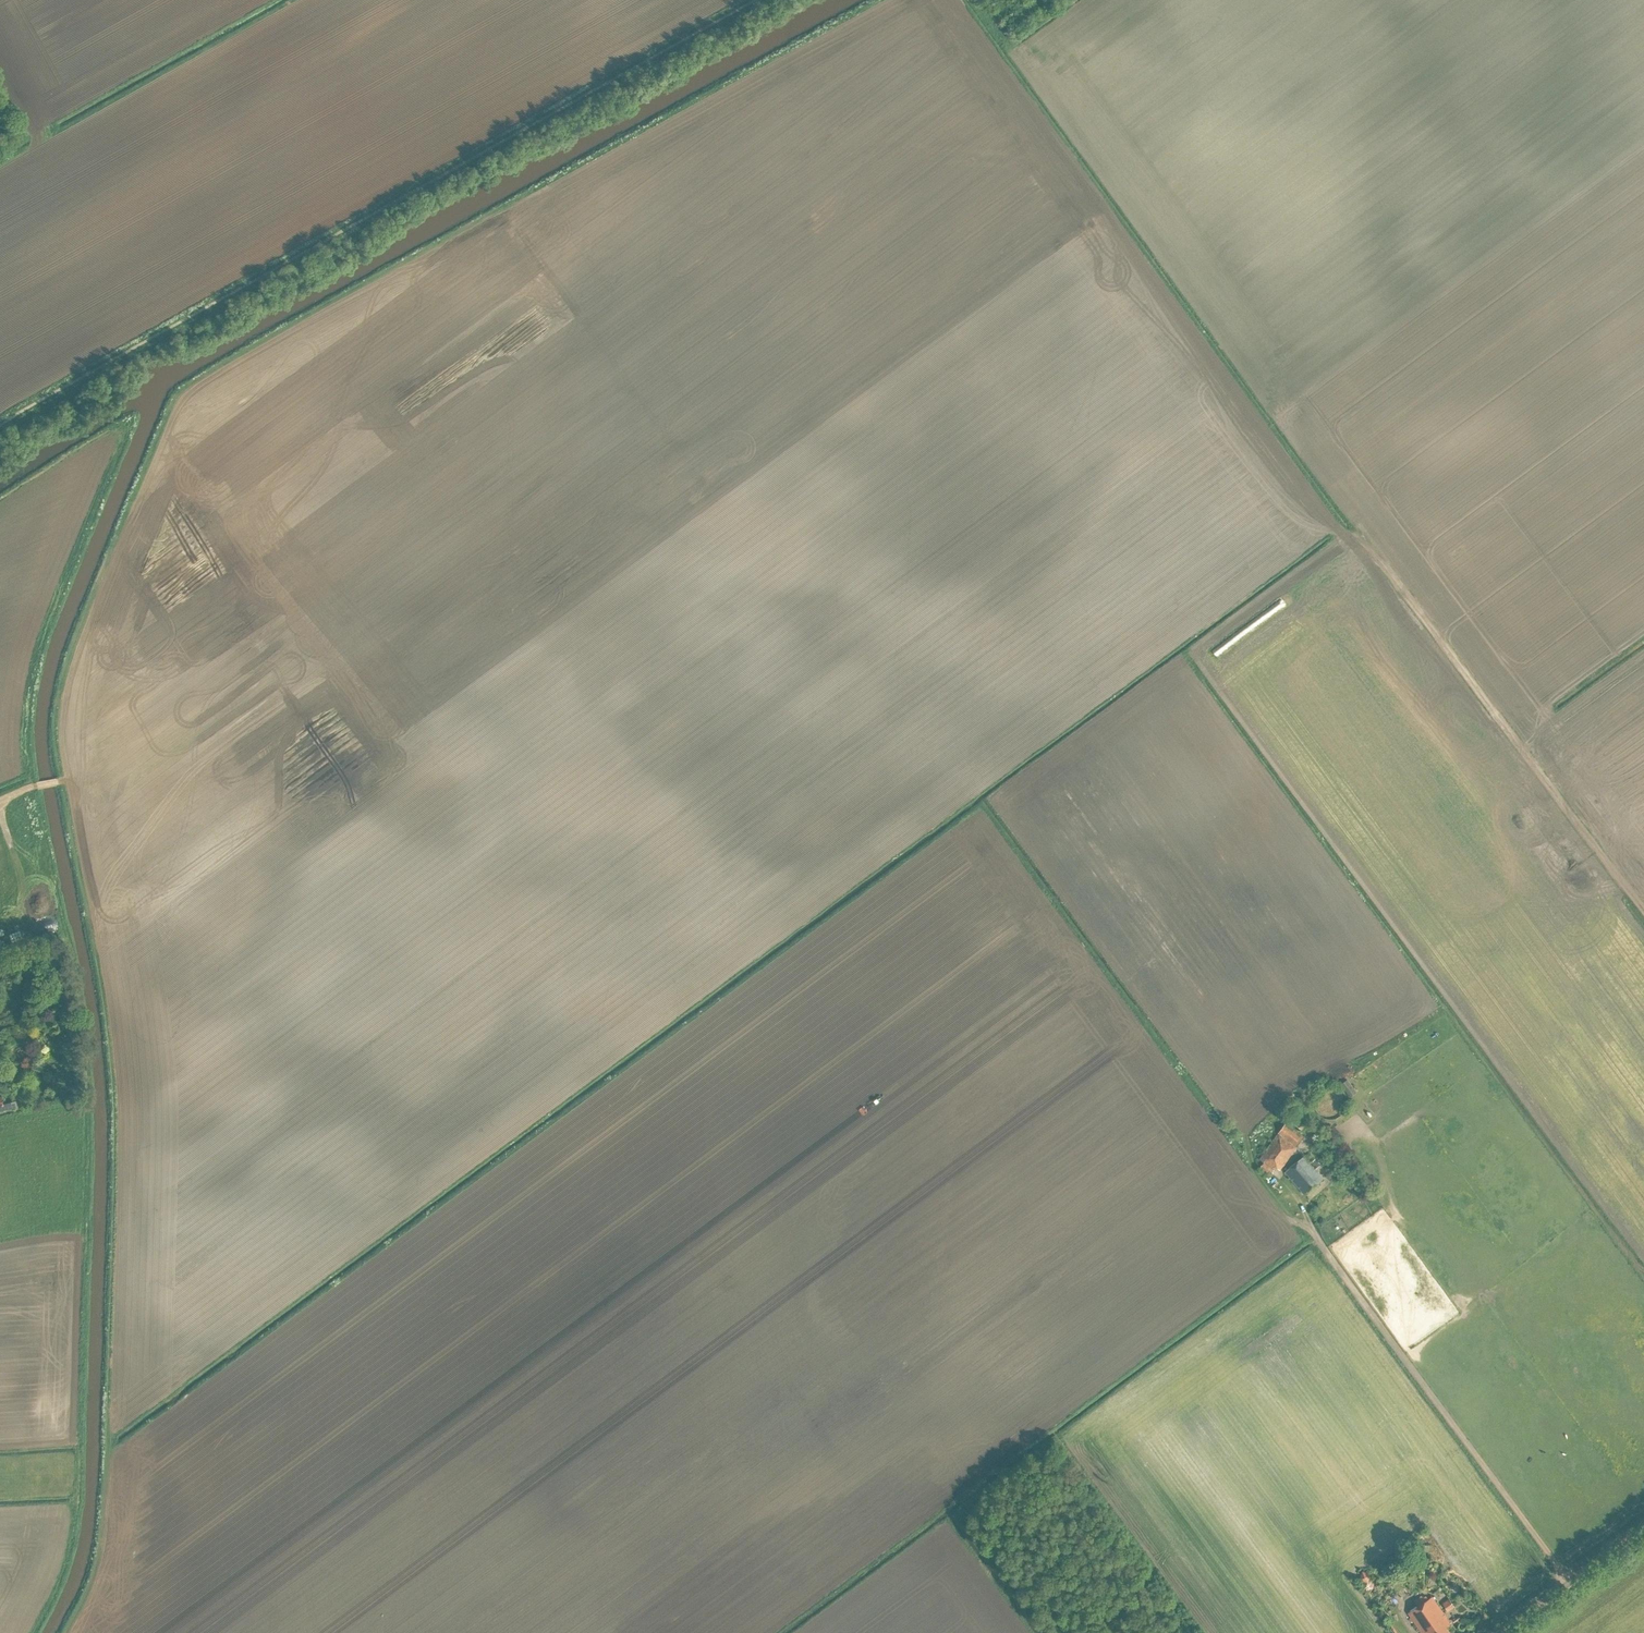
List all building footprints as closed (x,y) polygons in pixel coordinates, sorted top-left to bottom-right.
[(1347,1079),(1341,1084),(1350,1096),(1356,1091),(1347,1079)] [(1302,1113),(1294,1124),(1302,1129),(1310,1119),(1302,1113)] [(1281,1170),(1305,1137),(1286,1123),(1265,1153),(1264,1152),(1260,1159),(1264,1162),(1261,1167),(1270,1174),(1276,1166),(1281,1170)] [(1310,1164),(1304,1156),(1285,1171),(1304,1194),(1322,1179),(1315,1170),(1320,1165),(1315,1159),(1310,1164)] [(1368,1582),(1371,1574),(1362,1571),(1359,1579),(1368,1582)] [(1445,1626),(1450,1623),(1432,1597),(1428,1599),(1426,1595),(1423,1598),(1421,1595),(1418,1598),(1421,1604),(1408,1613),(1422,1632),(1450,1632),(1445,1626)] [(1449,1598),(1442,1602),(1448,1611),(1454,1606),(1449,1598)]
